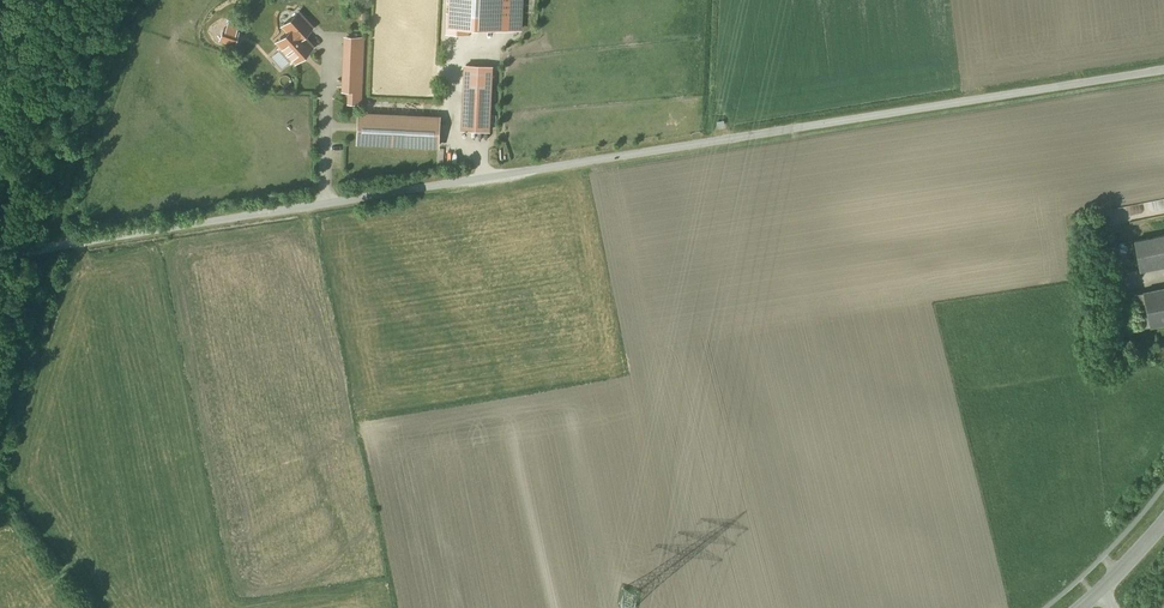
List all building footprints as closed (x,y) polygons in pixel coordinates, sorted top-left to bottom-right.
[(529,0),(457,0),(457,11),(451,11),(451,33),(476,34),(476,27),(528,29),(529,0)] [(294,45),(299,41),(309,31),(291,12),(276,26),(283,33),(294,45)] [(294,45),(283,33),(270,44),(292,68),(309,52),(299,41),(294,45)] [(359,38),(338,37),(336,93),(357,94),(359,38)] [(468,63),(466,129),(497,130),(499,64),(468,63)] [(439,119),(358,115),(356,144),(438,148),(439,119)] [(1131,239),(1137,270),(1163,265),(1163,233),(1131,239)] [(1141,292),(1146,326),(1163,323),(1163,288),(1141,292)]
